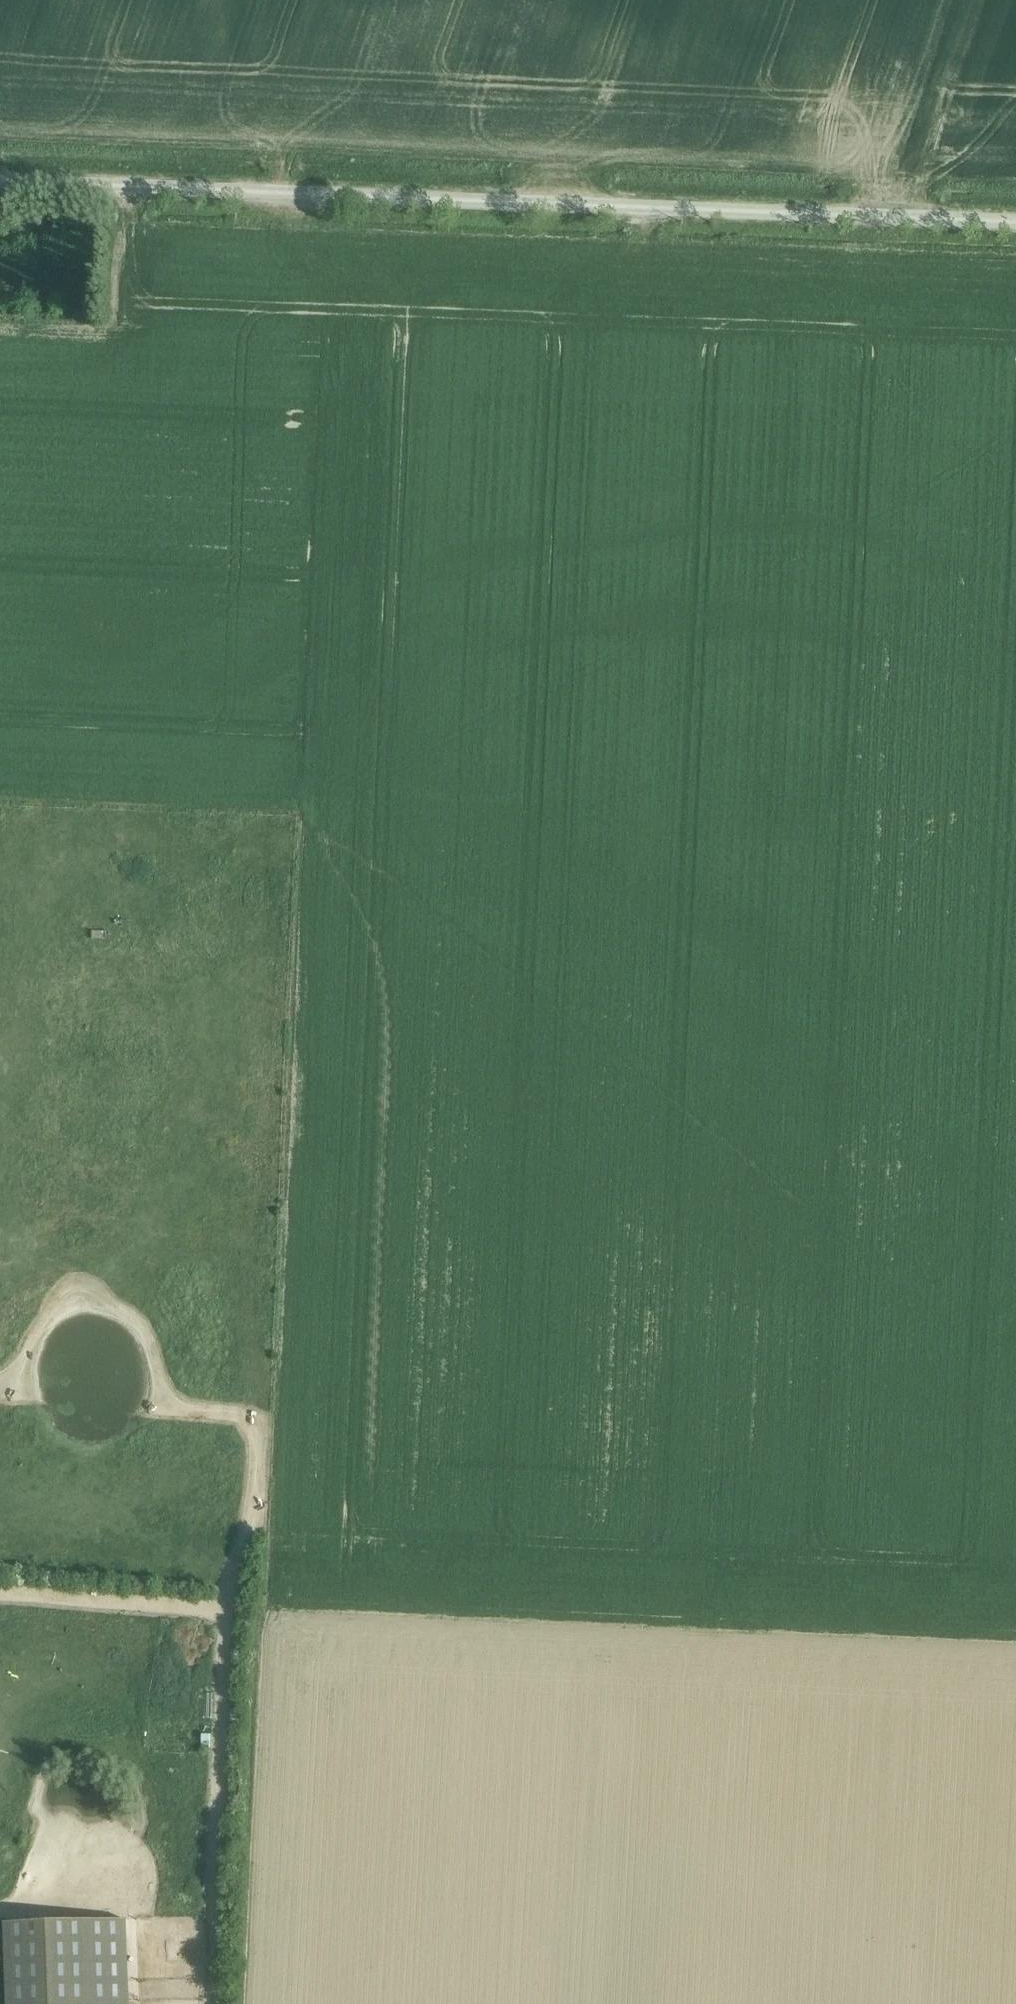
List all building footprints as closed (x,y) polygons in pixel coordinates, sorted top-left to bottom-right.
[(7,2003),(128,2003),(125,1920),(4,1924),(7,2003)]
